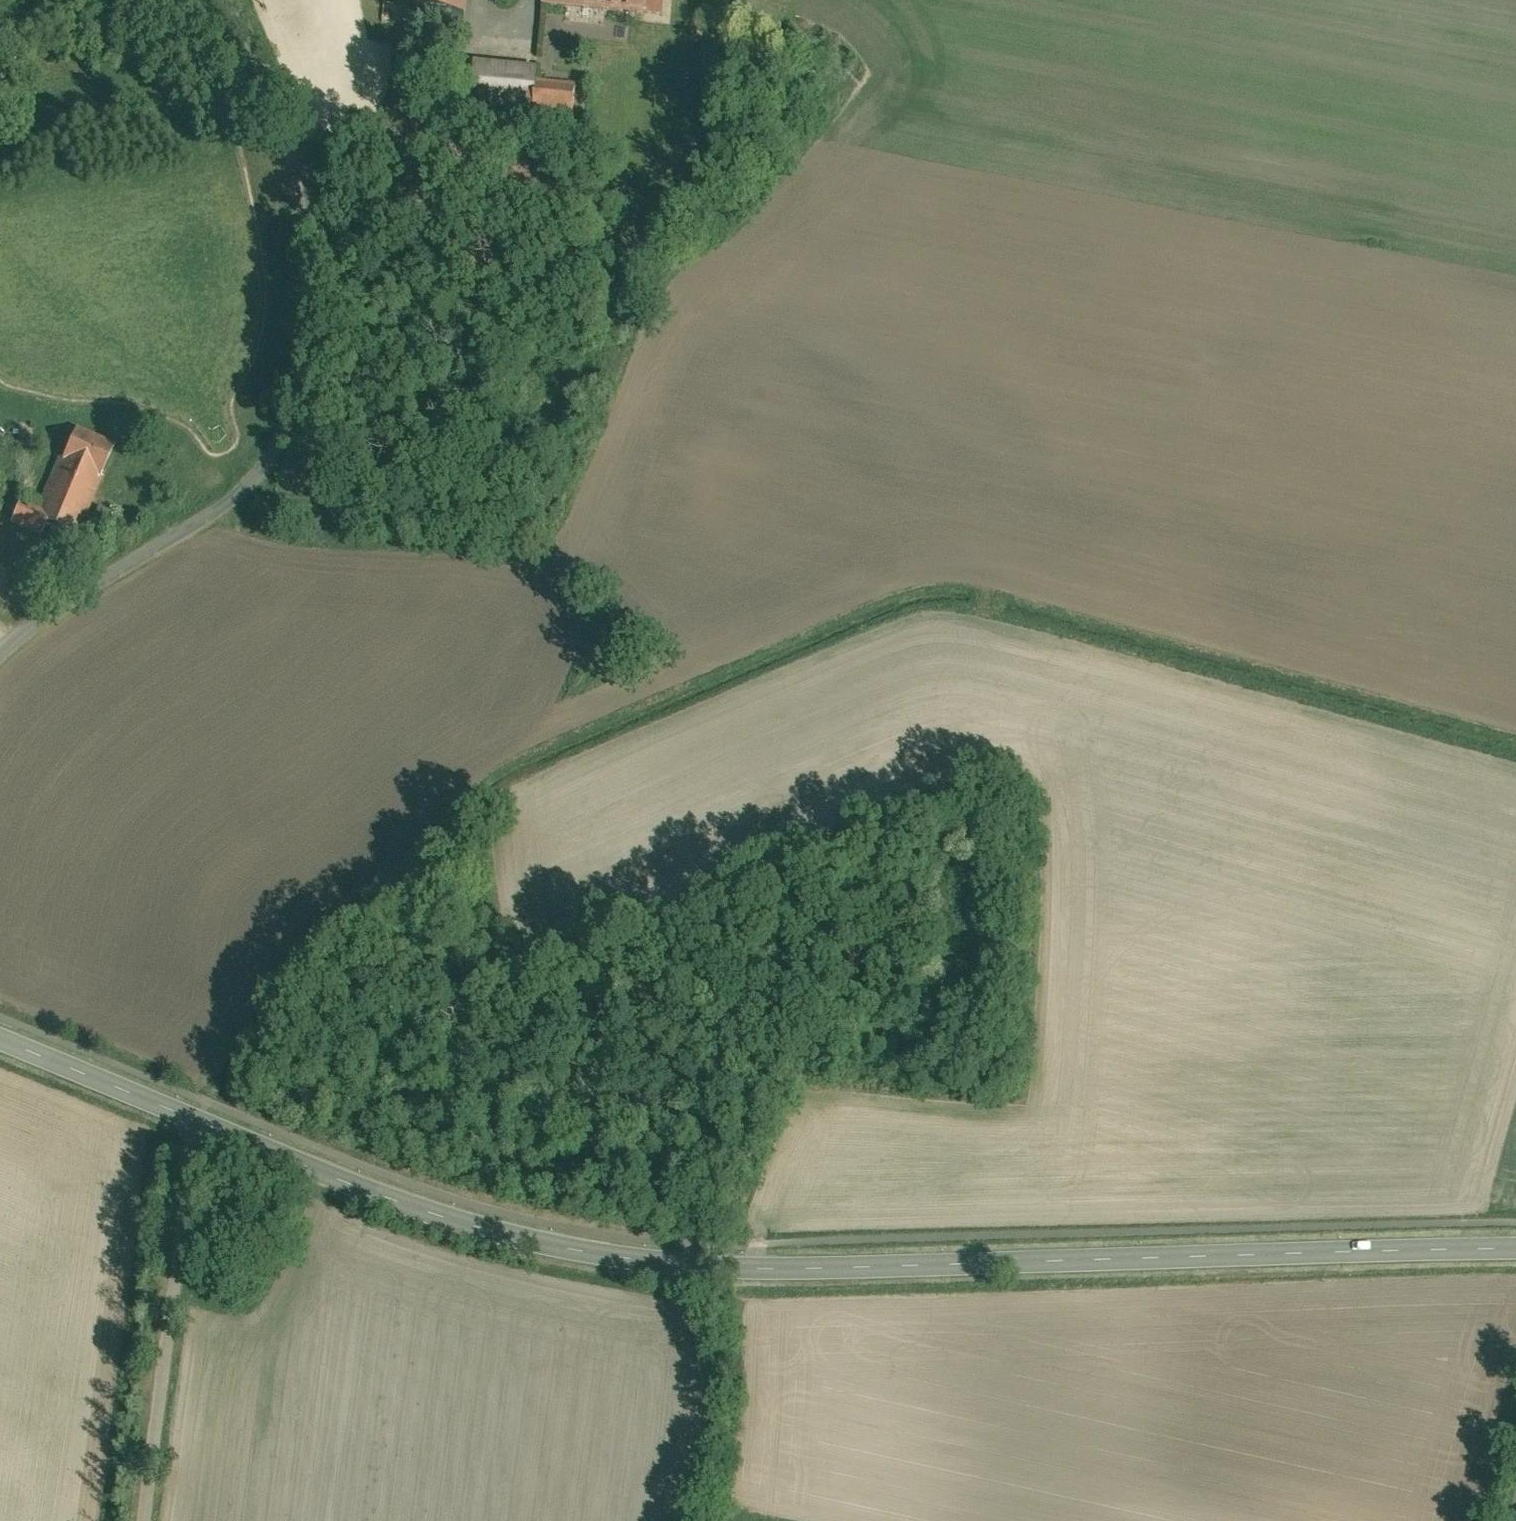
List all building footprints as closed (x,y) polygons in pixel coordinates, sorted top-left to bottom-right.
[(417,10),(459,14),(470,15),(472,0),(418,0),(417,10)] [(546,6),(667,18),(669,0),(547,0),(546,6)] [(542,68),(476,61),(474,78),(471,107),(537,113),(540,81),(542,68)] [(580,85),(540,81),(537,113),(576,117),(580,85)] [(80,537),(117,443),(78,428),(66,459),(61,457),(37,517),(36,520),(50,525),(80,537)] [(44,539),(50,525),(36,520),(37,517),(20,511),(13,527),(44,539)]
